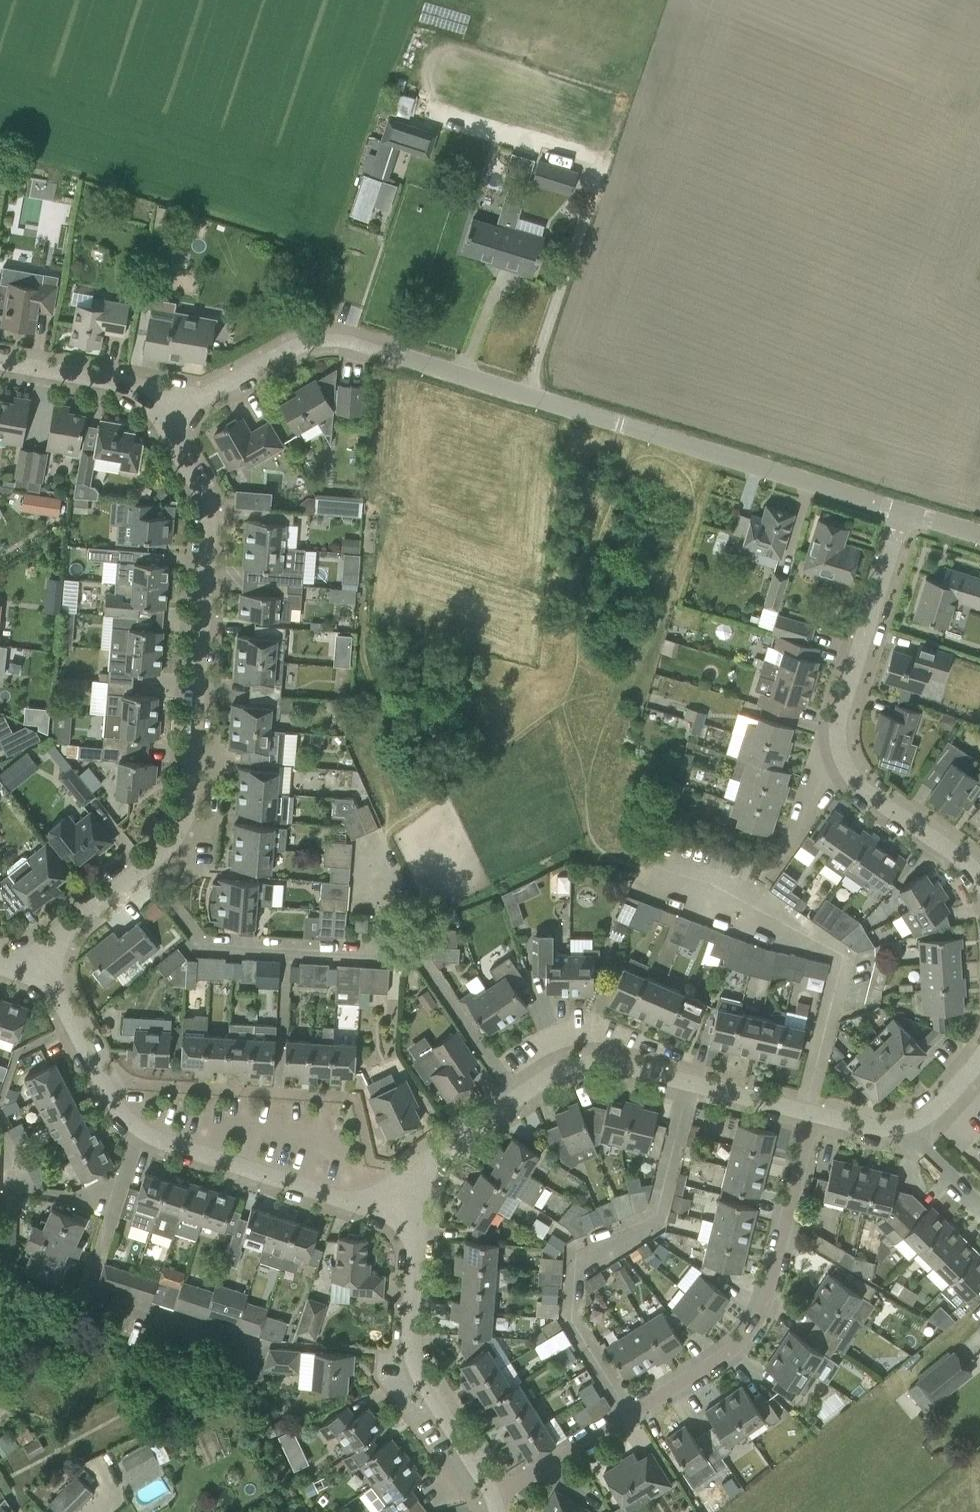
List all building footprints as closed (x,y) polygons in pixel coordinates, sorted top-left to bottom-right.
[(395,93),(389,113),(397,115),(397,114),(409,117),(415,98),(403,94),(402,95),(395,93)] [(381,138),(370,172),(388,178),(399,144),(381,138)] [(511,171),(529,177),(536,154),(517,149),(511,171)] [(539,160),(532,181),(571,193),(577,172),(539,160)] [(364,175),(355,202),(356,202),(372,207),(373,204),(388,209),(395,186),(396,186),(364,175)] [(492,263),(500,265),(506,245),(510,246),(518,219),(494,212),(491,224),(472,218),(462,250),(493,260),(492,263)] [(519,217),(518,219),(510,246),(506,245),(500,265),(532,275),(544,237),(542,236),(545,225),(519,217)] [(333,261),(327,279),(336,282),(340,270),(341,270),(343,264),(333,261)] [(0,283),(9,284),(2,325),(34,331),(38,310),(52,312),(57,284),(43,282),(44,273),(3,266),(0,283)] [(103,331),(124,335),(129,303),(93,297),(91,306),(77,303),(70,341),(100,346),(103,331)] [(211,346),(216,319),(174,311),(172,320),(149,316),(142,354),(167,359),(168,349),(182,352),(181,356),(205,361),(207,345),(211,346)] [(297,432),(317,420),(324,433),(332,433),(333,410),(360,413),(360,406),(362,386),(339,384),(339,388),(335,388),(336,367),(305,385),(307,389),(281,404),(297,432)] [(26,425),(29,405),(0,400),(0,433),(24,437),(26,425)] [(53,409),(49,429),(47,441),(79,447),(85,415),(53,409)] [(220,451),(230,468),(244,459),(248,465),(282,445),(268,422),(250,433),(242,418),(229,425),(228,423),(224,426),(225,428),(214,434),(223,449),(220,451)] [(82,447),(76,483),(90,485),(94,463),(119,468),(137,471),(142,443),(133,441),(135,431),(123,429),(124,424),(100,420),(95,449),(82,447)] [(27,489),(34,449),(21,447),(14,488),(27,489)] [(46,451),(34,449),(27,489),(39,491),(46,451)] [(62,513),(64,494),(25,491),(24,510),(62,513)] [(258,492),(257,509),(262,509),(262,508),(271,509),(272,493),(258,492)] [(315,512),(316,502),(316,498),(308,497),(300,503),(300,511),(315,512)] [(362,500),(339,498),(338,514),(361,516),(362,500)] [(149,539),(149,543),(166,544),(166,540),(170,541),(172,517),(151,515),(152,503),(132,501),(126,501),(124,522),(117,521),(116,543),(140,545),(140,538),(149,539)] [(330,503),(316,502),(315,512),(329,514),(330,503)] [(751,514),(745,533),(742,545),(761,551),(780,557),(793,513),(766,505),(763,518),(751,514)] [(246,520),(244,544),(284,547),(285,524),(293,524),(294,511),(271,509),(262,508),(262,509),(261,521),(246,520)] [(818,519),(812,538),(804,567),(850,581),(860,549),(849,546),(849,548),(842,546),(847,528),(818,519)] [(282,569),(284,547),(244,544),(242,567),(263,568),(262,581),(302,584),(303,571),(282,569)] [(117,582),(167,586),(168,565),(142,563),(143,551),(89,547),(88,559),(119,561),(117,582)] [(345,552),(344,586),(333,586),(333,599),(359,600),(360,553),(345,552)] [(979,607),(979,578),(946,567),(942,582),(926,578),(914,616),(947,626),(956,599),(979,607)] [(763,606),(778,611),(789,577),(773,572),(763,606)] [(48,609),(79,610),(80,577),(49,576),(48,609)] [(239,616),(258,618),(290,620),(291,607),(301,608),(302,584),(262,581),(261,594),(240,592),(239,616)] [(165,607),(167,586),(117,582),(116,582),(115,592),(106,592),(105,614),(138,617),(139,605),(165,607)] [(758,623),(757,626),(772,630),(771,633),(779,635),(809,644),(816,625),(778,613),(778,611),(763,606),(758,623)] [(112,624),(111,648),(162,652),(163,631),(137,629),(138,617),(105,614),(104,623),(112,624)] [(286,626),(279,626),(259,624),(258,636),(237,635),(235,657),(275,661),(277,638),(285,639),(286,626)] [(764,659),(761,667),(814,683),(819,669),(815,668),(818,660),(809,657),(813,645),(809,644),(779,635),(775,647),(783,650),(779,664),(764,659)] [(893,650),(884,679),(921,691),(926,674),(943,679),(950,655),(938,651),(919,645),(916,657),(893,650)] [(109,673),(108,681),(133,683),(134,671),(160,673),(162,652),(111,648),(109,669),(109,673)] [(283,661),(275,661),(235,657),(234,680),(254,681),(253,693),(280,695),(283,661)] [(757,704),(764,706),(788,713),(792,714),(795,703),(804,705),(807,697),(810,698),(814,683),(761,667),(759,675),(774,680),(770,694),(761,691),(757,704)] [(133,683),(99,680),(96,680),(95,695),(107,696),(105,714),(156,718),(158,696),(132,694),(133,683)] [(279,716),(280,695),(253,693),(253,705),(232,703),(230,725),(270,728),(271,719),(276,719),(279,716)] [(878,764),(908,774),(918,744),(910,741),(919,712),(915,710),(896,704),(893,716),(880,712),(878,720),(881,721),(873,749),(882,752),(878,764)] [(25,706),(24,723),(38,724),(38,729),(48,733),(50,708),(25,706)] [(699,733),(706,713),(697,710),(691,730),(699,733)] [(155,739),(156,718),(105,714),(103,747),(127,749),(128,737),(155,739)] [(786,748),(792,727),(759,717),(757,724),(748,722),(744,735),(786,748)] [(27,725),(0,739),(8,755),(41,737),(37,730),(27,725)] [(282,764),(285,730),(270,728),(230,725),(228,748),(249,750),(248,762),(282,764)] [(744,735),(738,756),(789,772),(789,771),(780,768),(786,748),(744,735)] [(974,777),(965,771),(974,758),(948,740),(943,747),(932,763),(945,773),(930,795),(940,802),(939,804),(954,815),(962,804),(968,808),(979,790),(979,770),(974,777)] [(126,760),(127,749),(103,747),(78,745),(78,758),(103,760),(103,759),(119,760),(117,782),(118,782),(116,798),(137,800),(138,783),(151,784),(153,762),(126,760)] [(678,772),(679,772),(687,774),(693,754),(685,752),(678,772)] [(783,793),(789,772),(738,756),(737,757),(747,759),(741,780),(783,793)] [(0,770),(0,775),(10,788),(19,780),(7,764),(0,770)] [(95,795),(72,767),(60,777),(82,805),(95,795)] [(237,789),(277,792),(279,770),(239,767),(237,789)] [(777,813),(783,793),(741,780),(734,800),(777,813)] [(672,793),(673,793),(680,795),(684,785),(675,782),(672,793)] [(291,793),(277,792),(237,789),(235,812),(274,815),(274,820),(289,822),(291,793)] [(770,834),(777,813),(734,800),(730,814),(739,817),(736,824),(770,834)] [(968,818),(977,824),(979,819),(979,801),(968,818)] [(356,808),(367,832),(378,827),(367,803),(356,808)] [(367,832),(356,808),(341,815),(352,838),(367,832)] [(822,846),(832,853),(849,827),(840,820),(843,815),(835,809),(814,839),(808,834),(800,844),(815,855),(822,846)] [(90,812),(76,823),(69,813),(43,833),(62,856),(69,850),(79,862),(110,837),(90,812)] [(286,827),(275,826),(275,825),(254,824),(234,823),(233,845),(273,848),(273,849),(285,850),(286,827)] [(849,827),(832,853),(824,863),(842,875),(844,872),(871,834),(862,829),(859,833),(849,827)] [(867,877),(885,851),(876,845),(879,840),(871,834),(844,872),(862,884),(867,877)] [(325,840),(324,852),(351,855),(352,842),(325,840)] [(28,858),(26,857),(22,856),(8,867),(8,871),(9,873),(0,880),(0,886),(7,917),(28,901),(33,908),(50,895),(51,897),(61,888),(56,882),(68,873),(56,857),(46,844),(28,858)] [(272,871),(273,849),(273,848),(233,845),(233,848),(229,848),(227,864),(231,864),(231,868),(272,871)] [(894,858),(885,851),(867,877),(885,890),(906,859),(898,853),(894,858)] [(350,867),(351,855),(324,852),(323,865),(350,867)] [(769,890),(794,907),(801,897),(791,890),(798,880),(783,870),(769,890)] [(911,907),(942,888),(937,879),(932,882),(925,872),(909,883),(899,889),(911,907)] [(208,896),(207,900),(256,904),(272,905),(274,882),(218,878),(218,882),(212,881),(211,885),(210,888),(209,892),(208,896)] [(536,878),(506,892),(512,904),(542,890),(536,878)] [(322,880),(320,909),(347,911),(349,882),(322,880)] [(948,896),(942,888),(911,907),(901,914),(915,935),(950,926),(946,912),(949,910),(943,899),(948,896)] [(629,924),(639,900),(626,895),(617,919),(629,924)] [(807,901),(801,897),(794,907),(800,911),(807,901)] [(811,919),(829,931),(844,910),(826,898),(811,919)] [(254,926),(256,904),(207,900),(207,903),(207,907),(208,911),(209,915),(210,919),(215,919),(215,923),(240,925),(239,934),(254,934),(254,926)] [(653,918),(666,924),(671,912),(639,900),(629,924),(647,932),(653,918)] [(347,911),(320,909),(318,935),(345,937),(347,911)] [(861,922),(844,910),(829,931),(840,939),(861,922)] [(671,912),(666,924),(674,927),(679,915),(671,912)] [(367,930),(367,919),(356,918),(355,929),(367,930)] [(700,937),(707,939),(712,927),(691,920),(681,944),(695,950),(700,937)] [(137,922),(118,937),(114,932),(87,953),(98,967),(92,971),(103,985),(116,974),(116,973),(137,957),(140,962),(158,948),(137,922)] [(850,946),(857,936),(866,932),(861,922),(840,939),(850,946)] [(727,959),(734,936),(712,927),(707,939),(714,942),(710,953),(727,959)] [(875,947),(866,932),(857,936),(850,946),(857,951),(875,947)] [(725,965),(749,974),(752,957),(757,945),(734,936),(727,959),(725,965)] [(921,964),(960,962),(958,937),(919,940),(921,964)] [(570,995),(570,953),(556,953),(556,939),(533,939),(533,970),(546,970),(546,991),(557,991),(557,995),(570,995)] [(459,961),(460,947),(433,945),(432,960),(459,961)] [(772,974),(777,951),(765,948),(757,945),(752,957),(749,974),(771,979),(772,974)] [(156,964),(165,976),(187,959),(178,947),(156,964)] [(593,991),(593,967),(599,966),(599,947),(583,947),(583,953),(570,953),(570,995),(583,995),(583,991),(593,991)] [(772,974),(793,979),(796,968),(795,968),(798,955),(789,953),(777,951),(772,974)] [(829,963),(798,955),(795,968),(796,968),(793,979),(801,981),(802,974),(825,979),(829,963)] [(196,986),(196,978),(210,979),(211,957),(196,956),(195,959),(187,959),(186,986),(196,986)] [(486,988),(509,1023),(520,1016),(518,1013),(527,1006),(515,989),(526,981),(509,956),(489,969),(497,981),(486,988)] [(224,980),(224,976),(233,977),(234,961),(225,961),(225,958),(211,957),(210,979),(224,980)] [(234,961),(233,977),(241,977),(242,962),(234,961)] [(313,990),(315,963),(299,962),(299,965),(291,965),(290,980),(298,981),(298,989),(313,990)] [(961,986),(960,962),(921,964),(923,988),(961,986)] [(271,963),(270,979),(279,980),(280,964),(271,963)] [(315,963),(313,990),(327,991),(327,982),(336,983),(337,967),(328,967),(329,964),(315,963)] [(873,987),(883,989),(889,966),(879,964),(873,987)] [(361,966),(361,969),(360,985),(360,991),(387,993),(389,968),(361,966)] [(628,1012),(644,975),(623,966),(607,1003),(628,1012)] [(352,968),(351,984),(360,985),(361,969),(352,968)] [(628,1012),(648,1021),(664,984),(644,975),(628,1012)] [(509,1023),(486,988),(482,983),(459,999),(470,1016),(474,1013),(488,1033),(497,1027),(499,1030),(509,1023)] [(648,1021),(668,1029),(684,993),(664,984),(648,1021)] [(924,1013),(943,1012),(963,1010),(961,986),(923,988),(924,1013)] [(705,1002),(684,993),(668,1029),(689,1038),(705,1002)] [(731,1051),(739,1012),(742,1001),(721,996),(713,1027),(709,1046),(731,1051)] [(0,1015),(0,1034),(17,1040),(28,1007),(5,999),(0,1015)] [(752,1056),(773,1061),(785,1010),(774,1007),(771,1019),(761,1017),(752,1056)] [(807,1015),(785,1010),(773,1061),(795,1066),(807,1015)] [(731,1051),(752,1056),(761,1017),(739,1012),(731,1051)] [(194,1075),(204,1075),(206,1034),(207,1015),(195,1014),(193,1017),(184,1016),(182,1033),(181,1065),(195,1066),(194,1075)] [(858,1026),(865,1019),(860,1014),(849,1017),(858,1026)] [(168,1065),(171,1019),(123,1016),(122,1033),(134,1034),(132,1065),(143,1065),(143,1063),(168,1065)] [(943,1018),(933,1018),(934,1028),(918,1043),(894,1017),(847,1063),(841,1058),(838,1061),(834,1065),(847,1078),(854,1071),(865,1083),(862,1087),(874,1100),(904,1071),(910,1076),(920,1066),(915,1061),(944,1032),(943,1018)] [(240,1077),(249,1078),(252,1024),(230,1023),(229,1036),(227,1068),(240,1069),(240,1077)] [(276,1025),(252,1024),(249,1078),(258,1078),(259,1070),(273,1071),(276,1025)] [(329,1083),(330,1083),(333,1042),(334,1026),(323,1025),(322,1041),(310,1041),(307,1081),(317,1082),(317,1073),(330,1074),(329,1083)] [(473,1081),(457,1058),(468,1050),(455,1031),(431,1048),(432,1049),(413,1062),(427,1082),(434,1077),(448,1098),(473,1081)] [(229,1036),(206,1034),(204,1075),(213,1076),(213,1067),(227,1068),(229,1036)] [(298,1081),(307,1081),(310,1041),(286,1039),(284,1071),(299,1072),(298,1081)] [(356,1043),(336,1042),(333,1042),(330,1083),(340,1083),(340,1075),(354,1076),(356,1043)] [(834,1044),(832,1055),(838,1061),(841,1058),(845,1054),(834,1044)] [(25,1078),(36,1099),(66,1084),(55,1062),(25,1078)] [(405,1080),(370,1096),(377,1112),(375,1113),(379,1122),(381,1120),(389,1136),(419,1121),(412,1106),(416,1105),(407,1087),(405,1080)] [(77,1104),(66,1084),(36,1099),(46,1120),(77,1104)] [(2,1106),(6,1114),(20,1107),(16,1099),(2,1106)] [(623,1145),(633,1103),(624,1100),(623,1103),(608,1099),(606,1110),(594,1107),(581,1112),(594,1144),(599,1143),(600,1140),(623,1145)] [(594,1144),(581,1112),(577,1102),(568,1106),(569,1108),(555,1114),(566,1142),(556,1146),(561,1159),(562,1161),(571,1167),(579,1164),(574,1151),(593,1143),(593,1145),(594,1144)] [(658,1157),(661,1145),(650,1142),(657,1111),(642,1108),(643,1105),(633,1103),(623,1145),(646,1151),(645,1154),(658,1157)] [(46,1120),(56,1140),(92,1122),(87,1124),(77,1104),(46,1120)] [(8,1129),(12,1137),(26,1130),(22,1122),(8,1129)] [(102,1143),(92,1122),(56,1140),(57,1141),(62,1139),(72,1158),(102,1143)] [(732,1145),(770,1154),(775,1133),(737,1123),(732,1145)] [(688,1134),(696,1136),(698,1125),(691,1124),(688,1134)] [(12,1137),(16,1145),(30,1138),(26,1130),(12,1137)] [(696,1136),(688,1134),(686,1144),(693,1146),(696,1136)] [(497,1145),(493,1153),(527,1174),(540,1153),(512,1137),(505,1149),(497,1145)] [(102,1143),(72,1158),(82,1179),(85,1185),(99,1178),(96,1173),(113,1164),(102,1143)] [(765,1175),(770,1154),(732,1145),(727,1166),(765,1175)] [(495,1165),(488,1176),(516,1193),(514,1194),(533,1206),(546,1185),(542,1183),(527,1174),(493,1153),(488,1161),(495,1165)] [(814,1195),(845,1203),(855,1164),(833,1158),(827,1179),(818,1177),(814,1195)] [(29,1171),(33,1178),(47,1171),(43,1164),(29,1171)] [(876,1169),(855,1164),(845,1203),(866,1208),(876,1169)] [(721,1187),(740,1192),(759,1197),(765,1175),(727,1166),(721,1187)] [(914,1206),(906,1199),(893,1195),(898,1175),(876,1169),(866,1208),(878,1211),(875,1222),(887,1234),(908,1213),(914,1206)] [(33,1178),(37,1186),(51,1179),(47,1171),(33,1178)] [(508,1190),(514,1194),(516,1193),(488,1176),(481,1171),(474,1184),(466,1179),(462,1187),(496,1209),(508,1190)] [(676,1182),(684,1184),(686,1174),(679,1172),(676,1182)] [(151,1230),(157,1213),(167,1180),(145,1173),(139,1189),(129,1186),(120,1214),(130,1217),(128,1223),(151,1230)] [(188,1187),(167,1180),(157,1213),(151,1230),(173,1238),(179,1220),(178,1220),(191,1182),(190,1182),(188,1187)] [(181,1215),(202,1222),(212,1189),(191,1182),(178,1220),(179,1220),(181,1215)] [(681,1194),(684,1184),(676,1182),(674,1193),(681,1194)] [(485,1227),(496,1209),(462,1187),(457,1195),(464,1199),(456,1212),(473,1222),(473,1232),(482,1232),(481,1242),(497,1243),(498,1228),(485,1227)] [(235,1196),(212,1189),(202,1222),(224,1229),(229,1215),(235,1196)] [(16,1204),(16,1196),(6,1195),(6,1204),(16,1204)] [(649,1196),(630,1199),(632,1213),(646,1207),(649,1196)] [(630,1199),(613,1205),(617,1219),(632,1213),(630,1199)] [(713,1220),(751,1230),(757,1208),(718,1199),(713,1220)] [(613,1205),(611,1200),(596,1207),(597,1208),(602,1222),(603,1225),(617,1219),(613,1205)] [(6,1212),(16,1213),(16,1204),(6,1204),(6,1212)] [(887,1234),(881,1240),(890,1249),(894,1244),(910,1260),(919,1250),(947,1222),(931,1206),(916,1221),(908,1213),(887,1234)] [(52,1207),(44,1226),(43,1227),(34,1223),(25,1244),(34,1248),(33,1250),(24,1268),(57,1283),(71,1252),(78,1256),(83,1245),(76,1242),(85,1222),(52,1207)] [(242,1241),(263,1248),(274,1215),(251,1207),(246,1223),(237,1220),(228,1249),(238,1252),(242,1241)] [(588,1211),(594,1225),(602,1222),(597,1208),(588,1211)] [(580,1213),(568,1227),(576,1237),(587,1232),(586,1229),(594,1225),(588,1211),(588,1209),(580,1213)] [(677,1211),(670,1210),(667,1220),(674,1222),(677,1211)] [(6,1212),(6,1221),(16,1221),(16,1213),(6,1212)] [(295,1222),(274,1215),(263,1248),(259,1260),(281,1267),(284,1255),(295,1222)] [(536,1216),(530,1226),(542,1234),(549,1224),(536,1216)] [(746,1251),(751,1230),(713,1220),(708,1241),(746,1251)] [(6,1221),(5,1229),(15,1230),(16,1221),(6,1221)] [(295,1222),(284,1255),(317,1265),(323,1249),(312,1246),(318,1229),(295,1222)] [(963,1237),(947,1222),(919,1250),(935,1265),(963,1237)] [(5,1229),(5,1238),(15,1238),(15,1230),(5,1229)] [(495,1267),(497,1243),(481,1242),(482,1232),(473,1232),(472,1241),(465,1240),(464,1255),(456,1254),(455,1263),(495,1267)] [(364,1273),(366,1238),(363,1238),(363,1234),(348,1233),(348,1237),(339,1236),(337,1256),(337,1264),(333,1264),(331,1280),(351,1281),(350,1293),(382,1296),(384,1275),(364,1273)] [(556,1256),(565,1241),(551,1233),(542,1248),(556,1256)] [(833,1258),(839,1247),(817,1234),(811,1245),(833,1258)] [(935,1265),(950,1281),(978,1252),(963,1237),(935,1265)] [(5,1238),(5,1247),(15,1247),(15,1238),(5,1238)] [(708,1241),(701,1270),(711,1277),(718,1267),(741,1272),(746,1251),(708,1241)] [(637,1247),(638,1248),(643,1257),(653,1252),(646,1242),(637,1247)] [(852,1269),(854,1257),(855,1255),(839,1247),(833,1258),(852,1269)] [(979,1283),(979,1254),(978,1252),(950,1281),(959,1289),(949,1298),(957,1306),(952,1311),(960,1318),(979,1302),(979,1301),(979,1284),(979,1283)] [(875,1262),(854,1257),(852,1269),(871,1280),(875,1262)] [(104,1262),(97,1283),(130,1294),(137,1273),(104,1262)] [(463,1273),(462,1287),(494,1289),(495,1267),(455,1263),(454,1273),(463,1273)] [(633,1279),(624,1265),(613,1271),(622,1286),(633,1279)] [(163,1270),(159,1280),(152,1301),(174,1308),(181,1287),(164,1281),(167,1271),(163,1270)] [(562,1286),(563,1272),(539,1270),(539,1285),(543,1285),(542,1293),(558,1294),(558,1286),(562,1286)] [(592,1276),(598,1286),(607,1280),(600,1270),(592,1276)] [(159,1280),(137,1273),(130,1294),(152,1301),(159,1280)] [(875,1289),(869,1285),(852,1274),(845,1284),(828,1273),(815,1291),(849,1314),(861,1295),(868,1300),(875,1289)] [(699,1274),(685,1290),(716,1315),(730,1298),(699,1274)] [(589,1292),(598,1286),(592,1276),(586,1279),(586,1287),(589,1292)] [(183,1280),(181,1287),(174,1308),(205,1318),(214,1290),(183,1280)] [(890,1292),(905,1300),(911,1289),(896,1281),(890,1292)] [(236,1328),(245,1300),(248,1293),(217,1283),(214,1290),(205,1318),(223,1324),(236,1328)] [(492,1312),(494,1289),(462,1287),(461,1300),(452,1300),(451,1309),(492,1312)] [(919,1294),(911,1289),(905,1300),(912,1305),(919,1294)] [(716,1315),(685,1290),(671,1307),(673,1309),(669,1313),(680,1324),(685,1319),(702,1333),(716,1315)] [(815,1291),(803,1310),(820,1322),(814,1332),(836,1347),(842,1338),(849,1342),(862,1322),(849,1314),(815,1291)] [(542,1302),(557,1303),(558,1294),(542,1293),(542,1302)] [(308,1296),(296,1332),(316,1339),(327,1303),(308,1296)] [(259,1335),(266,1315),(268,1308),(245,1300),(236,1328),(251,1333),(252,1330),(259,1332),(258,1335),(259,1335)] [(490,1335),(492,1312),(451,1309),(451,1318),(460,1319),(458,1333),(463,1334),(475,1334),(484,1335),(490,1335)] [(674,1329),(680,1324),(669,1313),(666,1317),(662,1311),(644,1323),(664,1356),(683,1344),(674,1329)] [(282,1340),(288,1322),(266,1315),(259,1335),(272,1340),(282,1340)] [(645,1368),(655,1362),(664,1356),(644,1323),(625,1334),(645,1368)] [(535,1347),(548,1339),(548,1338),(543,1330),(529,1338),(535,1347)] [(789,1330),(777,1349),(811,1371),(823,1353),(829,1357),(830,1356),(836,1347),(814,1332),(807,1342),(789,1330)] [(500,1367),(487,1347),(483,1350),(484,1335),(475,1334),(463,1334),(462,1351),(467,1360),(460,1364),(468,1376),(460,1381),(465,1389),(500,1367)] [(645,1368),(625,1334),(606,1346),(627,1379),(645,1368)] [(572,1350),(567,1343),(554,1351),(559,1359),(572,1350)] [(270,1348),(263,1369),(283,1370),(298,1371),(299,1351),(299,1350),(270,1348)] [(798,1405),(817,1376),(811,1371),(777,1349),(764,1368),(782,1379),(775,1390),(791,1401),(798,1405)] [(564,1366),(576,1358),(572,1350),(559,1359),(564,1366)] [(934,1405),(973,1373),(953,1350),(915,1381),(916,1382),(907,1390),(924,1411),(933,1404),(934,1405)] [(314,1371),(312,1388),(326,1389),(346,1391),(348,1373),(352,1373),(354,1354),(315,1351),(314,1371)] [(512,1387),(500,1367),(465,1389),(470,1397),(478,1392),(485,1405),(492,1400),(519,1383),(519,1382),(512,1387)] [(591,1382),(578,1390),(588,1405),(601,1397),(591,1382)] [(532,1403),(519,1383),(492,1400),(499,1411),(492,1416),(497,1424),(504,1420),(532,1403)] [(779,1418),(775,1412),(764,1395),(753,1402),(742,1385),(723,1398),(746,1431),(764,1419),(769,1425),(779,1418)] [(728,1444),(746,1431),(723,1398),(705,1411),(716,1428),(706,1435),(722,1457),(732,1450),(728,1444)] [(543,1422),(532,1403),(504,1420),(511,1431),(504,1435),(509,1443),(543,1422)] [(585,1407),(574,1414),(582,1426),(595,1418),(588,1405),(585,1407)] [(342,1445),(348,1454),(372,1436),(372,1437),(385,1427),(377,1415),(375,1416),(368,1407),(351,1420),(343,1409),(320,1427),(329,1439),(336,1433),(344,1444),(342,1445)] [(284,1418),(273,1423),(278,1434),(289,1429),(284,1418)] [(556,1442),(543,1422),(509,1443),(514,1451),(521,1447),(529,1459),(556,1442)] [(722,1457),(706,1435),(696,1442),(685,1425),(665,1438),(688,1471),(707,1458),(711,1464),(722,1457)] [(293,1429),(278,1436),(294,1470),(309,1463),(293,1429)] [(19,1446),(13,1430),(0,1435),(0,1446),(2,1452),(19,1446)] [(133,1476),(172,1455),(162,1436),(123,1456),(133,1476)] [(367,1441),(372,1437),(372,1436),(348,1454),(343,1457),(352,1469),(359,1464),(367,1474),(365,1476),(371,1485),(408,1457),(400,1446),(399,1447),(392,1438),(374,1451),(367,1441)] [(671,1484),(661,1468),(651,1452),(638,1460),(633,1453),(621,1460),(622,1462),(604,1473),(614,1490),(622,1502),(646,1487),(652,1496),(671,1484)] [(363,1491),(378,1510),(375,1511),(428,1511),(409,1488),(422,1478),(415,1469),(416,1468),(408,1457),(371,1485),(363,1491)] [(48,1504),(57,1511),(76,1511),(86,1501),(68,1483),(48,1504)] [(591,1511),(555,1490),(542,1511),(591,1511)] [(5,1497),(0,1502),(0,1511),(15,1511),(5,1497)] [(278,1511),(295,1511),(290,1504),(278,1511)]
